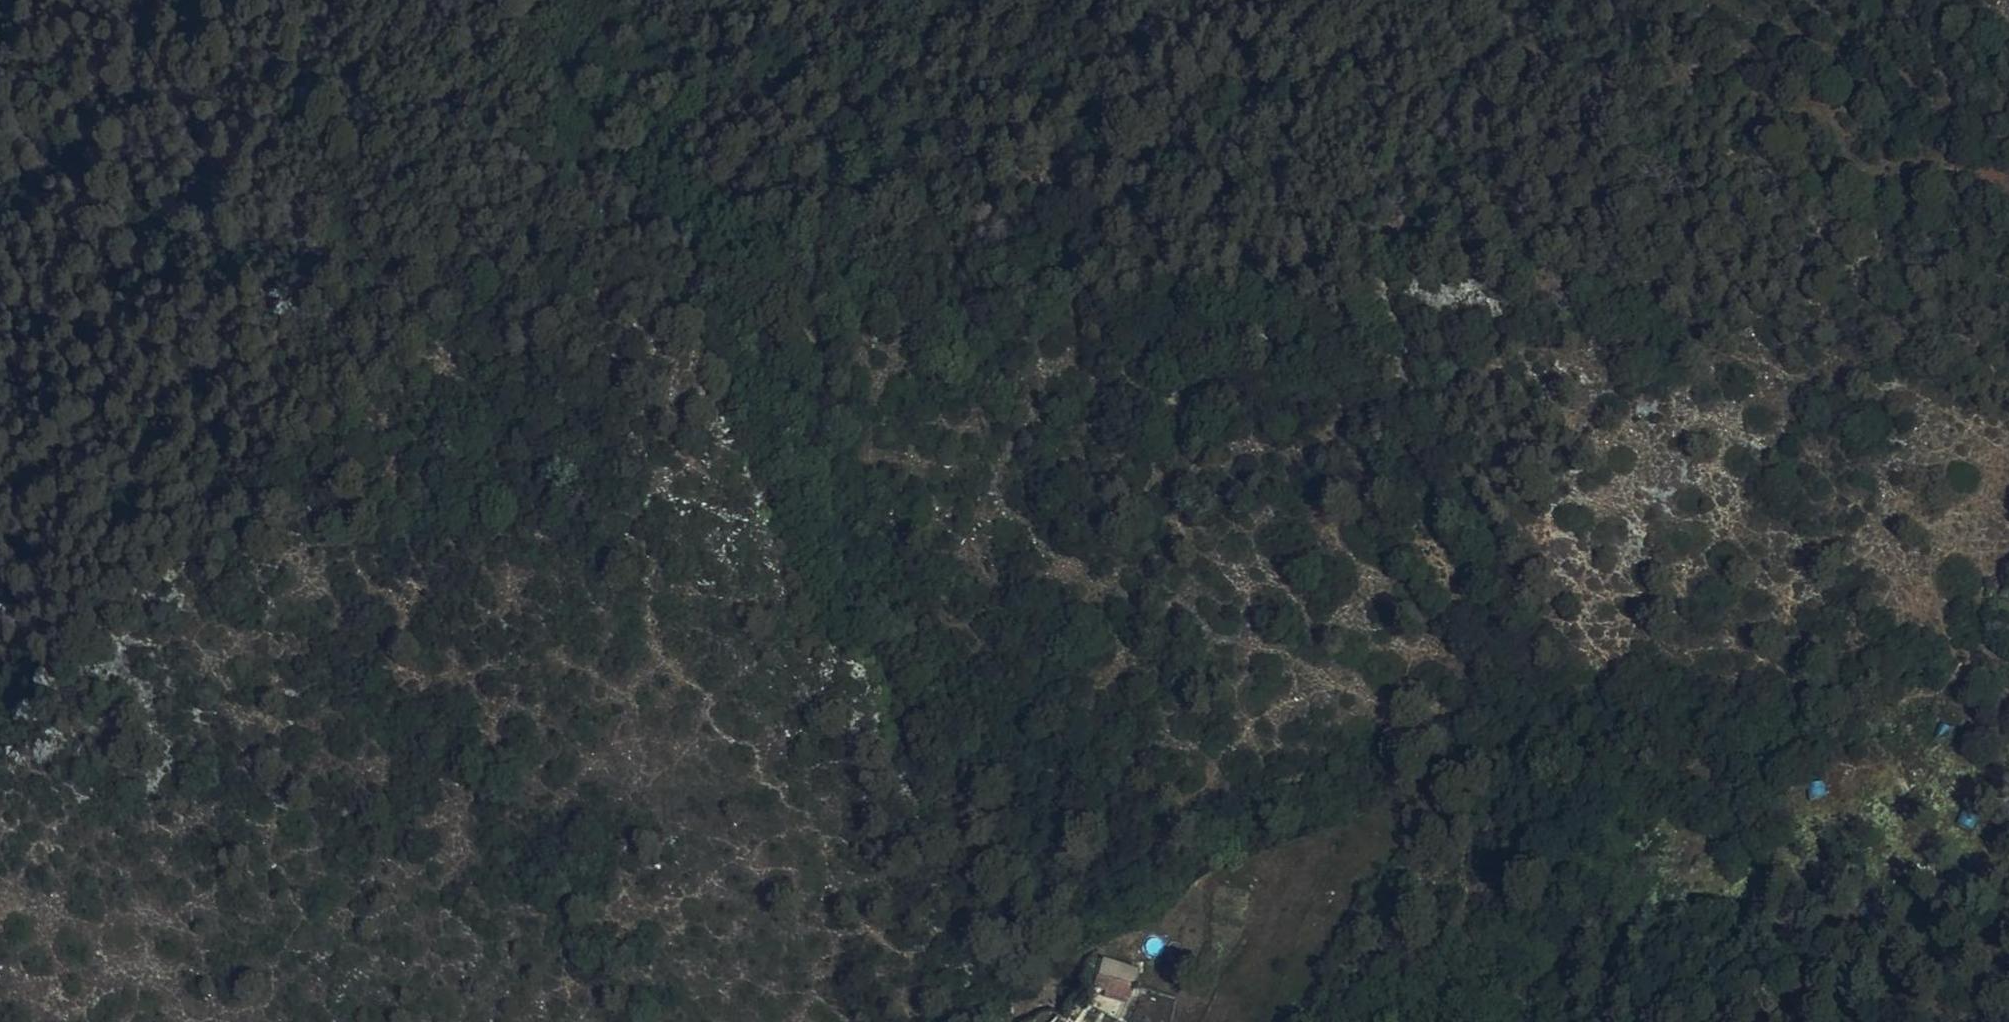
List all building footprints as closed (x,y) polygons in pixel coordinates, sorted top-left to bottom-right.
[(1131,996),(1139,967),(1107,957),(1102,973),(1111,975),(1107,989),(1131,996)]
